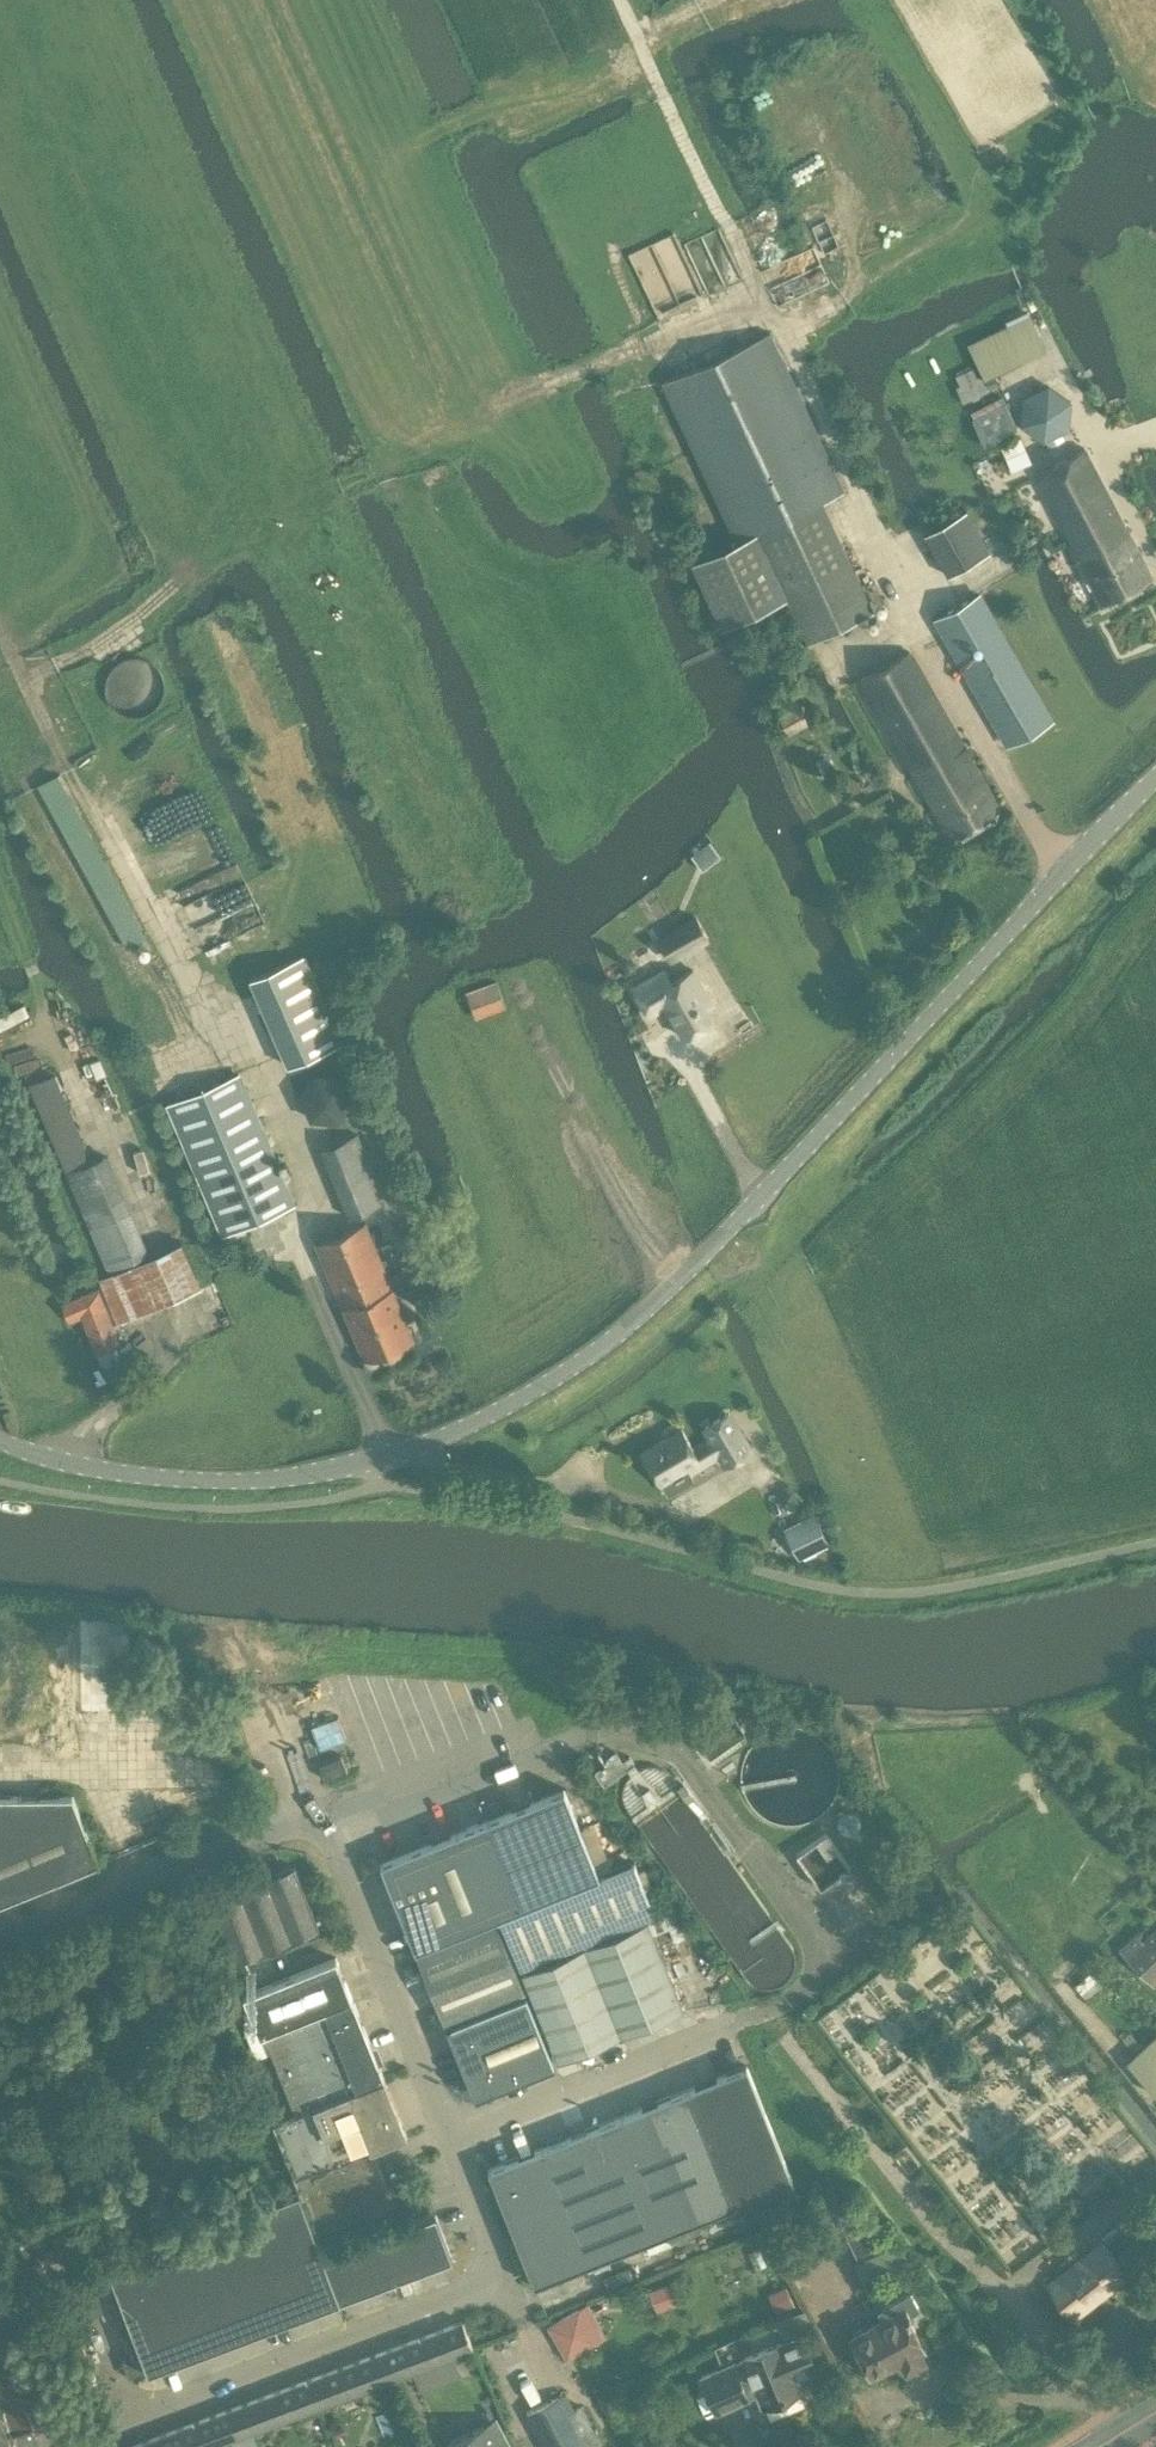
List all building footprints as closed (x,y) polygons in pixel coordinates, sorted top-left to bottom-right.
[(1006,325),(968,343),(986,378),(1023,361),(1006,325)] [(661,381),(736,541),(692,562),(723,627),(788,597),(807,639),(875,609),(823,501),(845,491),(770,331),(661,381)] [(963,402),(989,389),(981,374),(977,375),(973,367),(956,375),(960,384),(956,386),(963,402)] [(1023,396),(1020,425),(1043,441),(1069,429),(1072,401),(1048,384),(1023,396)] [(973,420),(985,442),(1017,425),(1005,402),(973,418),(973,420)] [(1036,473),(1069,536),(1070,539),(1111,518),(1112,520),(1120,515),(1084,448),(1036,473)] [(990,551),(966,508),(924,532),(947,574),(990,551)] [(1151,577),(1120,515),(1112,520),(1111,518),(1070,539),(1079,556),(1103,602),(1151,577)] [(1001,744),(1004,744),(1005,746),(1007,746),(1050,722),(979,596),(934,618),(1001,744)] [(1000,810),(1001,808),(971,753),(966,745),(912,650),(859,678),(949,838),(952,838),(1000,810)] [(158,685),(159,680),(158,674),(157,670),(152,663),(146,658),(136,656),(128,657),(123,659),(120,662),(116,665),(114,670),(111,678),(112,686),(114,691),(117,695),(124,701),(133,703),(137,703),(143,702),(147,700),(152,697),(157,689),(158,685)] [(146,933),(60,774),(39,785),(125,945),(146,933)] [(723,854),(713,841),(692,857),(702,870),(723,854)] [(660,938),(672,959),(709,938),(698,917),(660,938)] [(289,1066),(342,1043),(304,955),(250,977),(289,1066)] [(650,1016),(666,1007),(683,1037),(715,1018),(698,990),(704,986),(694,969),(659,989),(652,976),(633,986),(650,1016)] [(506,1007),(497,981),(466,992),(475,1017),(506,1007)] [(366,1094),(367,1088),(366,1082),(365,1075),(362,1070),(357,1065),(352,1061),(347,1058),(340,1056),(334,1056),(328,1057),(323,1058),(317,1061),(312,1066),(308,1070),(306,1075),(304,1082),(303,1088),(304,1095),(306,1101),(308,1105),(312,1111),(318,1115),(324,1118),(332,1120),(338,1120),(349,1117),(354,1114),(359,1109),(363,1104),(365,1099),(366,1094)] [(224,1235),(295,1205),(239,1073),(168,1103),(224,1235)] [(358,1133),(321,1147),(349,1216),(385,1202),(358,1133)] [(85,1165),(67,1172),(67,1173),(107,1268),(148,1250),(108,1155),(89,1163),(85,1165)] [(413,1337),(394,1294),(424,1281),(417,1265),(388,1277),(364,1222),(317,1242),(365,1357),(413,1337)] [(114,1324),(119,1322),(201,1285),(181,1241),(150,1255),(148,1250),(107,1268),(109,1273),(99,1277),(103,1286),(63,1302),(70,1321),(82,1316),(96,1351),(120,1341),(114,1324)] [(683,1427),(642,1450),(661,1485),(667,1494),(695,1478),(691,1472),(717,1457),(722,1465),(754,1448),(732,1408),(700,1425),(707,1437),(693,1445),(683,1427)] [(786,1529),(798,1557),(828,1545),(825,1536),(816,1516),(786,1529)] [(326,1781),(348,1772),(341,1755),(319,1764),(326,1781)] [(522,1907),(499,1917),(519,1968),(654,1913),(634,1862),(599,1876),(564,1789),(486,1820),(522,1907)] [(102,1861),(76,1794),(0,1824),(0,1901),(102,1861)] [(492,1919),(499,1917),(522,1907),(486,1820),(456,1832),(492,1919)] [(415,1949),(492,1919),(456,1832),(380,1862),(415,1949)] [(823,1889),(852,1867),(826,1834),(798,1856),(823,1889)] [(235,1960),(319,1926),(295,1866),(211,1900),(235,1960)] [(416,1952),(439,2009),(445,2023),(524,1992),(495,1920),(416,1952)] [(585,1947),(621,2036),(684,2011),(648,1921),(585,1947)] [(1143,1939),(1136,1932),(1120,1948),(1153,1982),(1155,1980),(1155,1927),(1143,1939)] [(557,2062),(621,2036),(585,1947),(521,1972),(557,2062)] [(265,2033),(296,2112),(273,2121),(295,2179),(296,2179),(318,2233),(395,2203),(374,2150),(408,2136),(337,1958),(244,1995),(260,2035),(265,2033)] [(1103,1986),(1090,1971),(1074,1985),(1087,2000),(1103,1986)] [(482,2094),(488,2092),(553,2066),(525,1995),(447,2026),(472,2089),(482,2094)] [(1126,2060),(1155,2094),(1155,2033),(1126,2060)] [(687,2090),(734,2206),(793,2182),(746,2066),(687,2090)] [(621,2116),(667,2232),(734,2206),(687,2090),(621,2116)] [(541,2148),(587,2264),(667,2232),(621,2116),(541,2148)] [(535,2285),(587,2264),(541,2148),(488,2169),(535,2285)] [(109,2262),(149,2371),(341,2299),(327,2264),(324,2255),(300,2191),(109,2262)] [(1120,2211),(1108,2221),(1130,2245),(1142,2235),(1120,2211)] [(380,2234),(396,2279),(453,2258),(436,2213),(380,2234)] [(327,2264),(341,2299),(341,2300),(342,2299),(396,2279),(380,2234),(324,2255),(327,2264)] [(1074,2314),(1126,2273),(1103,2243),(1050,2284),(1074,2314)] [(906,2367),(923,2358),(918,2348),(923,2346),(909,2318),(911,2317),(910,2315),(919,2310),(910,2293),(878,2310),(883,2319),(851,2336),(870,2373),(901,2357),(906,2367)] [(814,2327),(803,2305),(774,2319),(784,2340),(814,2327)] [(442,2329),(452,2358),(474,2350),(463,2321),(442,2329)] [(388,2350),(399,2378),(452,2358),(442,2329),(388,2350)] [(782,2344),(781,2343),(744,2359),(744,2360),(734,2364),(734,2363),(702,2376),(716,2410),(748,2397),(746,2393),(756,2389),(763,2406),(801,2391),(796,2378),(816,2369),(802,2335),(782,2344)] [(372,2355),(383,2384),(399,2378),(388,2350),(372,2355)] [(356,2361),(367,2391),(383,2384),(372,2355),(356,2361)] [(341,2367),(351,2396),(367,2391),(356,2361),(341,2367)] [(324,2373),(335,2402),(351,2396),(341,2367),(324,2373)] [(293,2385),(304,2414),(335,2402),(324,2373),(293,2385)] [(276,2391),(288,2420),(304,2414),(293,2385),(276,2391)] [(261,2397),(271,2426),(288,2420),(276,2391),(261,2397)] [(545,2446),(603,2446),(582,2407),(568,2414),(558,2395),(527,2412),(545,2446)] [(229,2409),(239,2438),(271,2426),(261,2397),(229,2409)] [(212,2416),(223,2445),(239,2438),(229,2409),(212,2416)] [(187,2446),(217,2446),(223,2445),(212,2416),(180,2428),(187,2446)] [(474,2431),(449,2444),(451,2446),(510,2446),(496,2420),(474,2431)] [(169,2446),(187,2446),(180,2428),(164,2433),(169,2446)] [(150,2446),(169,2446),(164,2433),(148,2440),(150,2446)]
